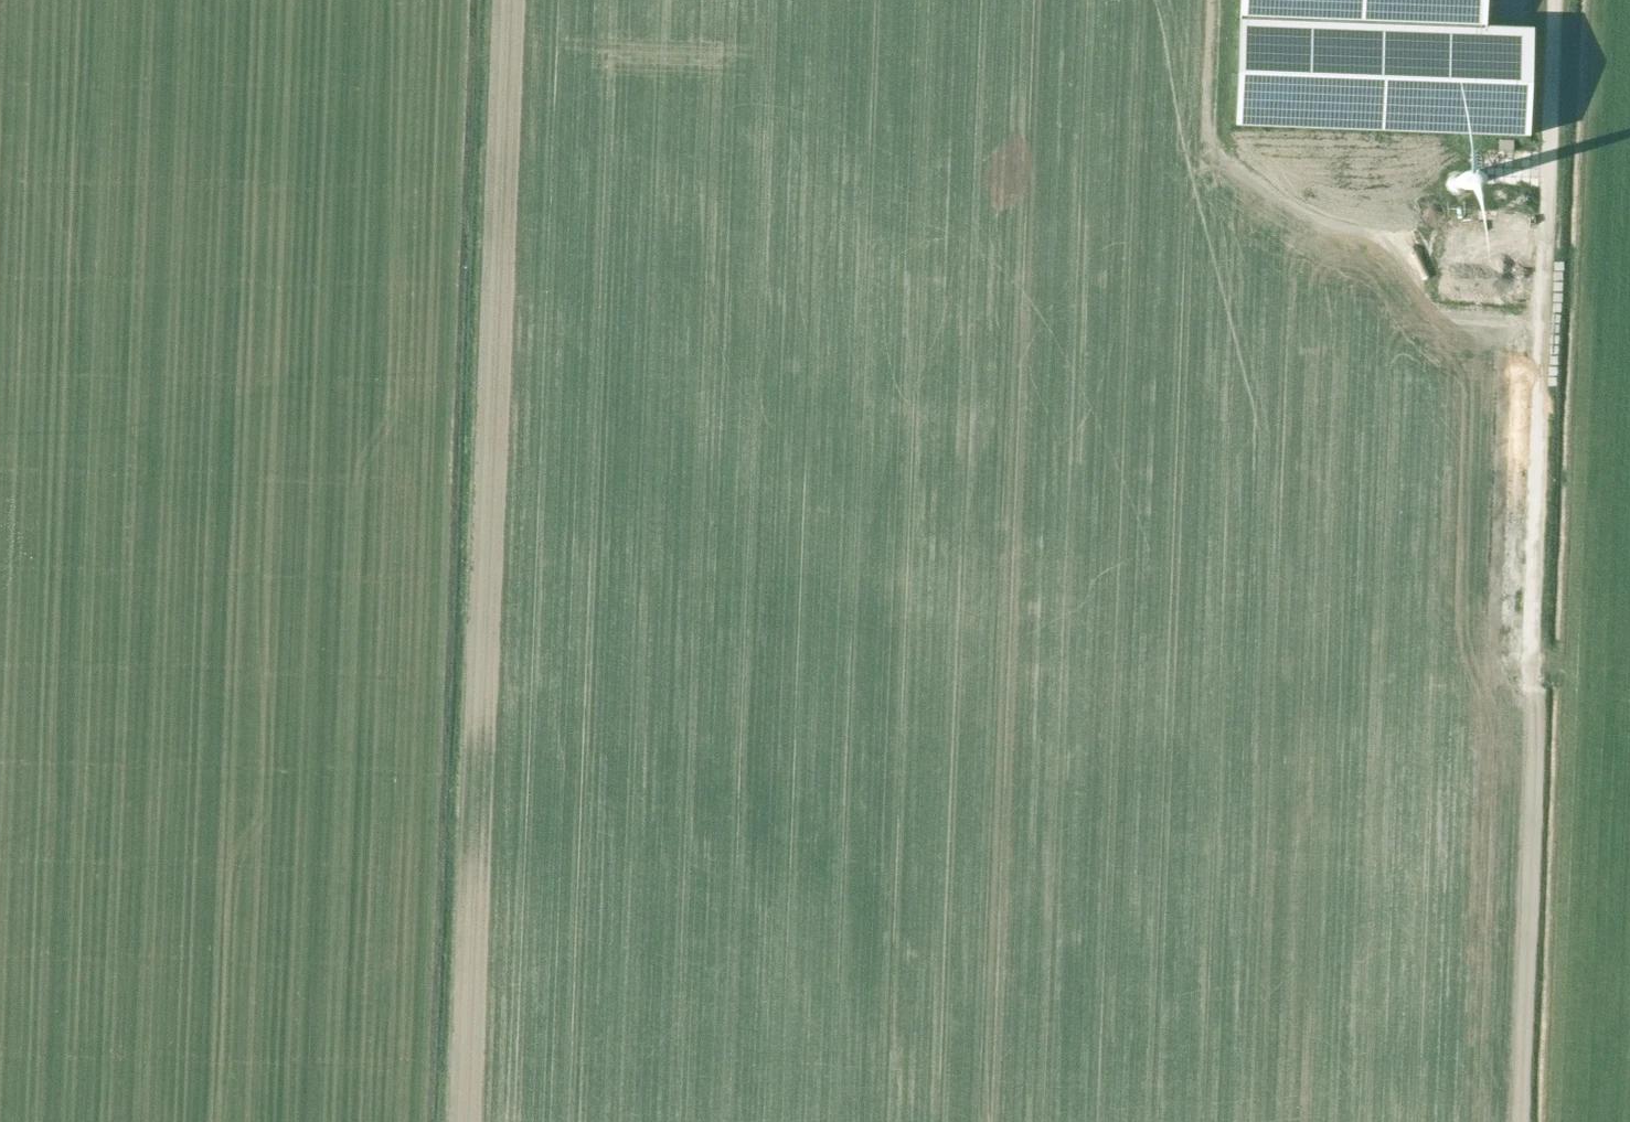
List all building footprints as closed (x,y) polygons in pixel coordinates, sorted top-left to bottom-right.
[(1236,126),(1526,137),(1529,42),(1483,41),(1484,0),(1241,0),(1236,126)] [(1456,176),(1455,176),(1454,176),(1453,176),(1453,177),(1452,177),(1451,178),(1450,178),(1450,179),(1449,180),(1449,181),(1449,182),(1448,183),(1448,184),(1449,185),(1449,186),(1449,187),(1450,188),(1451,189),(1452,189),(1452,190),(1453,190),(1454,191),(1455,191),(1456,191),(1457,191),(1458,191),(1458,190),(1459,190),(1460,190),(1460,189),(1461,189),(1462,188),(1462,187),(1463,186),(1463,185),(1463,184),(1463,183),(1463,182),(1463,181),(1463,180),(1462,180),(1462,179),(1462,178),(1461,178),(1460,177),(1459,176),(1458,176),(1457,176),(1456,176)]
